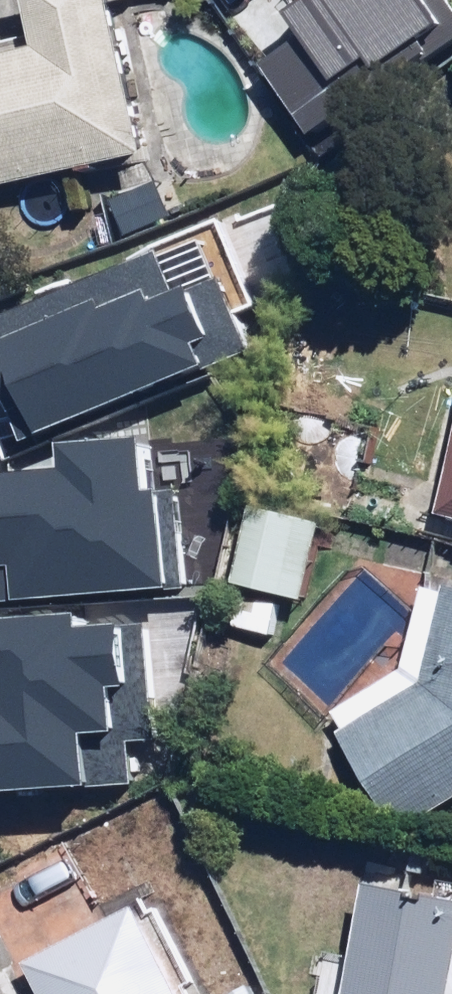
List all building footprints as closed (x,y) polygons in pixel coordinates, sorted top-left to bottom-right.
[(142,167),(109,0),(23,0),(33,52),(0,58),(0,195),(142,167)] [(37,434),(268,342),(238,268),(190,288),(170,237),(0,305),(0,343),(37,434)] [(429,514),(451,519),(451,424),(429,514)] [(3,465),(11,591),(190,579),(184,481),(161,483),(157,432),(74,438),(76,461),(3,465)] [(277,545),(244,690),(451,736),(451,583),(277,545)] [(134,765),(132,734),(160,731),(151,617),(100,621),(98,599),(0,607),(0,776),(134,765)] [(363,888),(343,993),(451,993),(451,889),(429,884),(426,902),(363,888)] [(21,973),(33,993),(189,993),(141,907),(21,973)]
